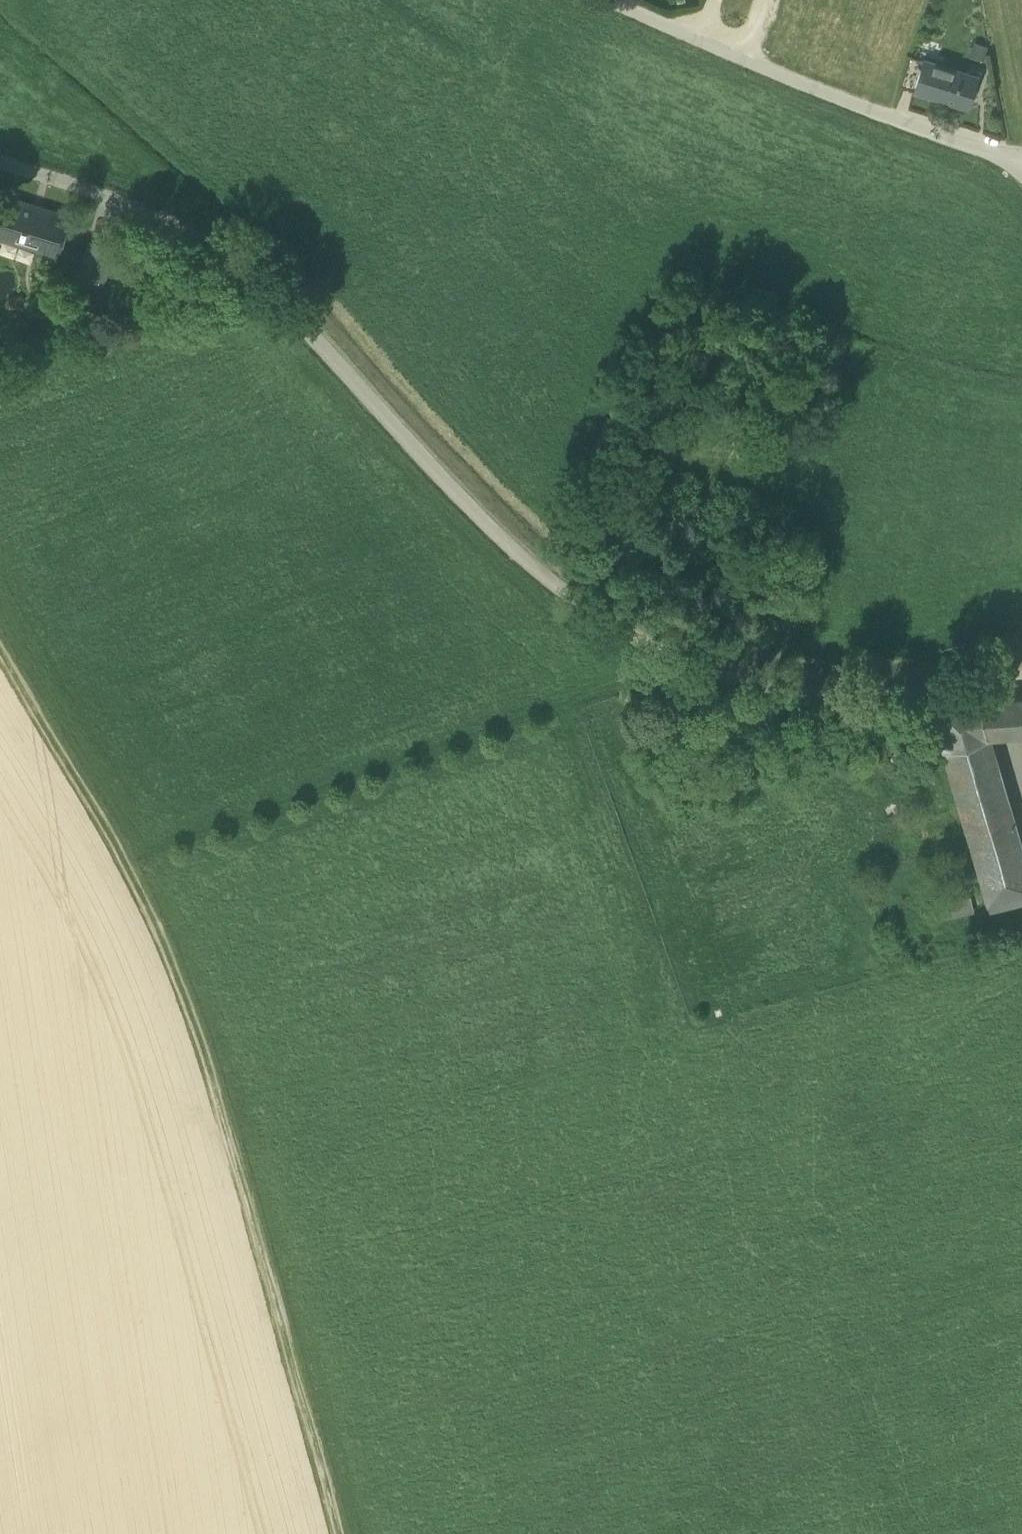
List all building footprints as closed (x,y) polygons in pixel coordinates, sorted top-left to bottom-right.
[(914,89),(970,106),(979,76),(924,59),(914,89)] [(903,85),(914,88),(921,67),(910,64),(903,85)] [(58,254),(70,216),(41,208),(40,212),(8,202),(9,198),(5,196),(0,212),(0,236),(58,254)] [(41,208),(9,198),(8,202),(40,212),(41,208)] [(1012,697),(1020,734),(1021,733),(1021,696),(1012,697)] [(1003,735),(1020,734),(1012,697),(995,698),(1003,735)] [(1003,735),(995,698),(931,703),(990,910),(1021,902),(1021,844),(990,736),(1003,735)] [(949,904),(952,918),(975,913),(971,898),(949,904)]
